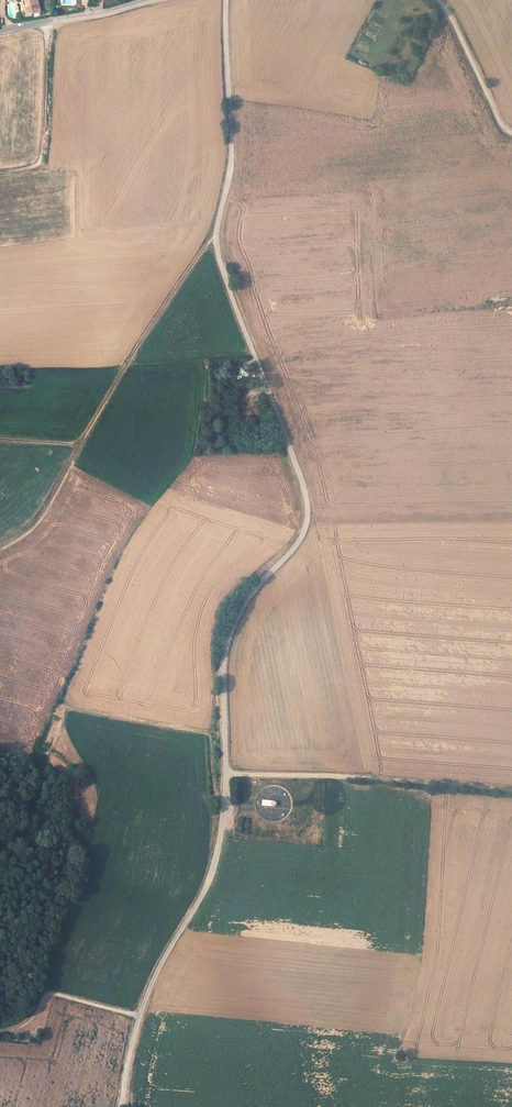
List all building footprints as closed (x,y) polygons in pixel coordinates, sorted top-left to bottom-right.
[(23,0),(25,0),(26,5),(25,5),(26,14),(34,13),(34,14),(36,16),(39,15),(40,13),(39,9),(38,9),(37,0),(23,0)]
